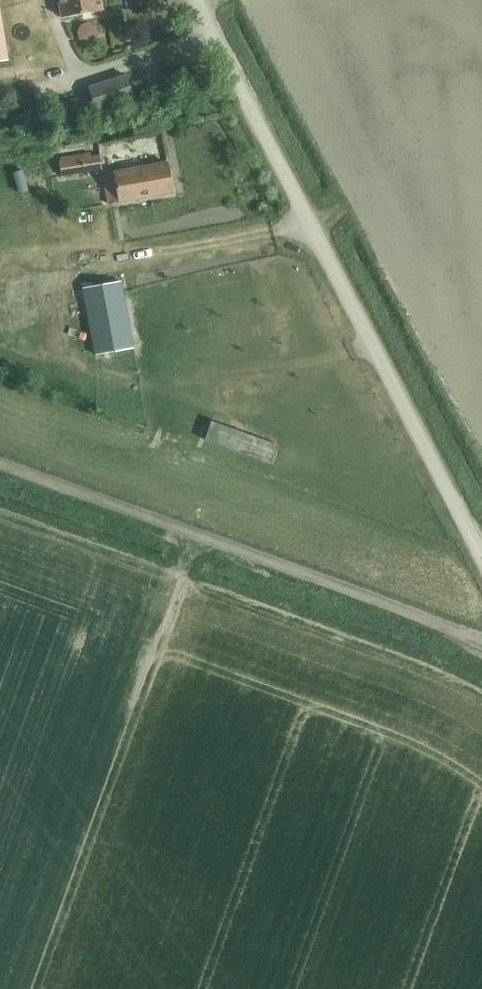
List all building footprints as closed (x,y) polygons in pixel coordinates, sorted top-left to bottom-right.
[(63,16),(102,10),(101,0),(60,0),(63,16)] [(98,16),(81,20),(85,38),(102,34),(98,16)] [(88,87),(96,110),(134,98),(126,75),(88,87)] [(60,162),(62,175),(104,169),(102,154),(60,162)] [(105,174),(109,204),(172,191),(167,163),(105,174)] [(89,317),(96,354),(134,347),(121,279),(84,286),(81,266),(6,281),(15,332),(89,317)] [(278,446),(210,421),(203,441),(271,465),(278,446)]
